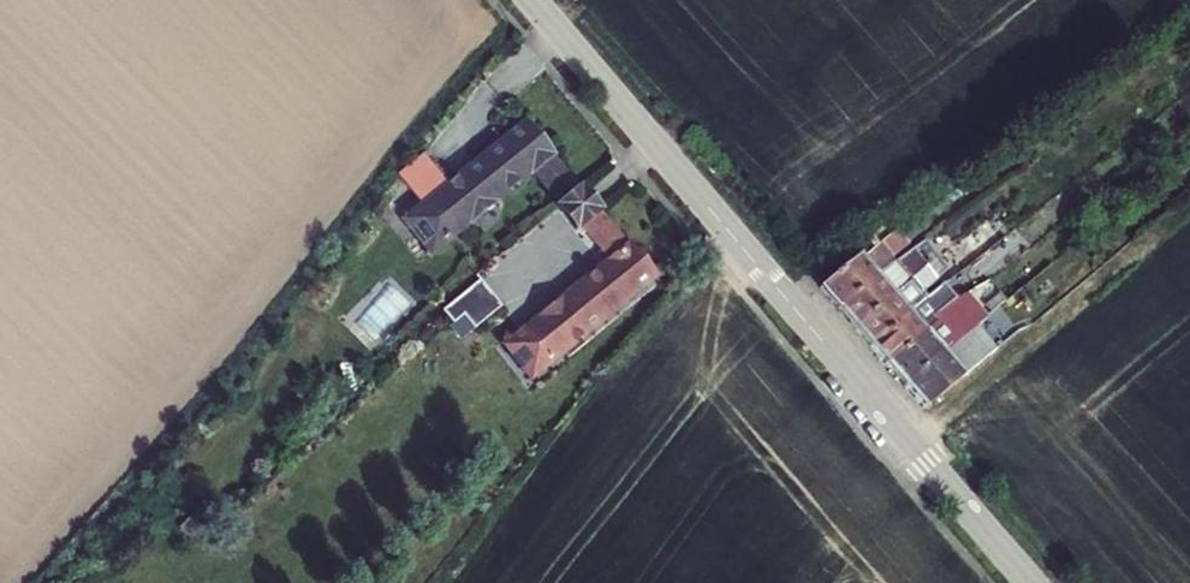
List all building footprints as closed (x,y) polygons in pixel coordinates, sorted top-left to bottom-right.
[(539,122),(437,205),(460,234),(547,163),(576,197),(592,185),(539,122)] [(412,175),(437,205),(462,185),(437,154),(412,175)] [(576,197),(569,204),(586,225),(594,218),(609,205),(592,185),(576,197)] [(460,234),(437,205),(420,219),(444,247),(460,234)] [(666,272),(609,205),(594,218),(623,253),(534,331),(562,363),(666,272)] [(927,257),(913,239),(837,300),(854,318),(889,287),(927,257)] [(905,306),(943,275),(927,257),(889,287),(854,318),(869,337),(905,306)] [(475,310),(486,323),(514,303),(492,275),(454,306),(465,318),(475,310)] [(869,337),(887,356),(941,311),(934,302),(953,287),(943,275),(905,306),(869,337)] [(971,316),(974,313),(971,310),(960,295),(941,311),(887,356),(900,372),(954,328),(956,324),(965,317),(971,316)] [(900,372),(918,395),(964,354),(963,339),(981,323),(974,313),(971,316),(965,317),(956,324),(954,328),(900,372)] [(939,418),(1009,358),(990,333),(981,323),(963,339),(964,354),(918,395),(939,418)] [(534,331),(518,345),(545,377),(562,363),(534,331)]
